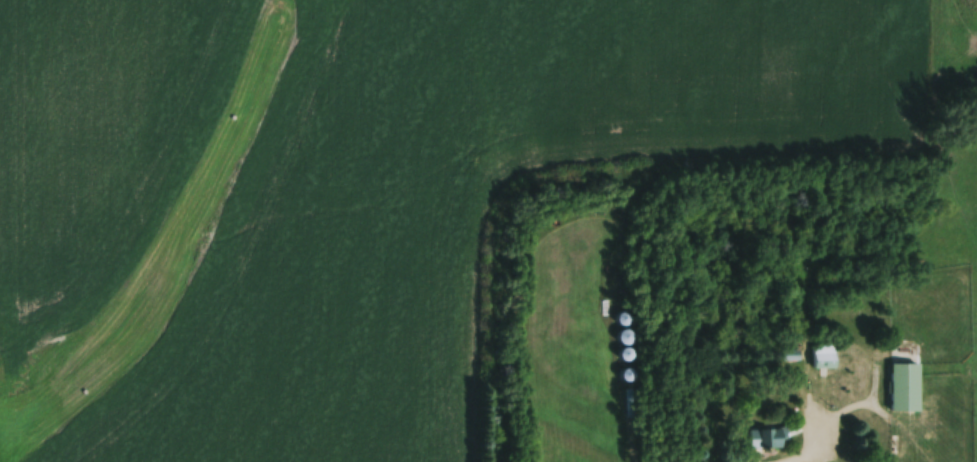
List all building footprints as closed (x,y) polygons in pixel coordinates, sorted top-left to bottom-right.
[(835,350),(811,350),(811,372),(835,372),(835,350)] [(783,364),(800,364),(800,356),(783,356),(783,364)] [(919,367),(891,367),(891,414),(919,414),(919,367)] [(783,451),(783,432),(748,432),(748,451),(783,451)]
